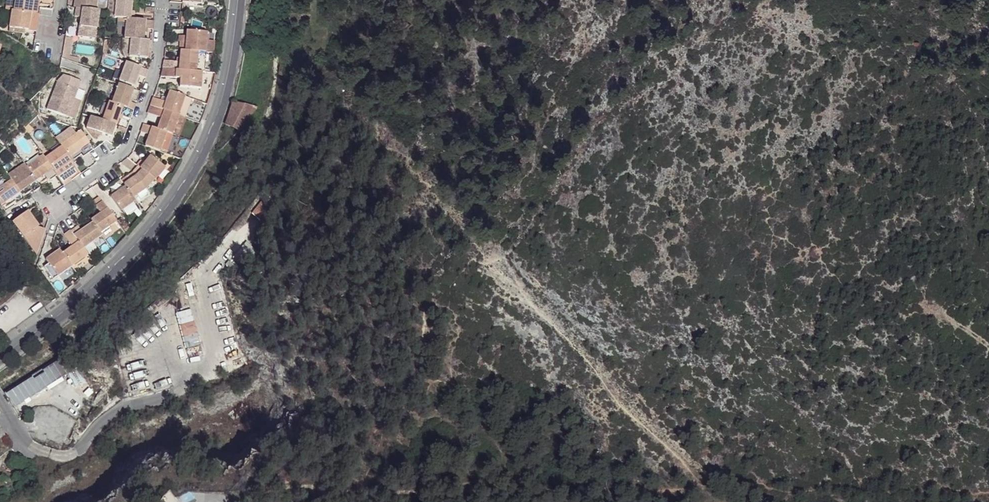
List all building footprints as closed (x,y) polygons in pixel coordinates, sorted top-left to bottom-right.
[(13,10),(39,14),(40,8),(52,10),(53,5),(50,4),(51,0),(15,0),(13,10)] [(73,7),(75,7),(96,10),(97,0),(75,0),(73,7)] [(114,17),(126,18),(131,19),(131,10),(132,0),(116,0),(114,17)] [(80,17),(77,36),(95,39),(100,11),(96,10),(75,7),(74,16),(80,17)] [(25,30),(32,31),(33,23),(37,24),(39,14),(11,10),(8,28),(9,28),(25,30)] [(126,18),(124,38),(130,39),(143,40),(145,29),(153,29),(154,21),(131,19),(126,18)] [(179,50),(180,50),(205,52),(206,40),(207,32),(186,30),(186,36),(185,42),(180,42),(179,50)] [(65,36),(61,58),(78,63),(79,58),(69,56),(72,38),(65,36)] [(122,49),(124,56),(128,56),(130,39),(124,38),(123,38),(122,49)] [(130,39),(128,56),(147,58),(148,49),(151,49),(152,41),(149,41),(143,40),(130,39)] [(206,40),(205,52),(213,53),(214,41),(206,40)] [(164,60),(162,68),(202,71),(204,72),(206,52),(205,52),(180,50),(179,58),(176,58),(176,61),(164,60)] [(126,62),(119,81),(134,87),(138,75),(145,78),(148,70),(126,62)] [(162,68),(160,77),(180,78),(179,87),(201,89),(202,71),(162,68)] [(57,82),(47,108),(67,116),(77,91),(81,81),(63,74),(57,82)] [(118,84),(111,102),(123,106),(134,110),(136,104),(129,101),(133,89),(118,84)] [(73,119),(83,93),(77,91),(67,116),(73,119)] [(153,97),(150,105),(185,118),(192,99),(169,91),(166,101),(153,97)] [(109,101),(102,120),(115,125),(116,125),(123,106),(111,102),(109,101)] [(223,125),(238,131),(254,109),(231,102),(223,125)] [(161,118),(157,129),(167,132),(172,134),(175,126),(181,128),(185,118),(150,105),(147,113),(161,118)] [(86,128),(95,139),(102,133),(111,137),(115,125),(102,120),(90,116),(86,128)] [(21,132),(26,137),(33,129),(28,124),(21,132)] [(149,135),(145,146),(160,151),(160,149),(164,139),(167,132),(157,129),(143,124),(140,132),(149,135)] [(59,144),(60,145),(76,134),(70,127),(55,138),(59,144)] [(61,147),(69,157),(78,151),(82,157),(93,150),(80,131),(76,134),(60,145),(61,147)] [(167,152),(171,142),(164,139),(160,149),(167,152)] [(51,149),(53,152),(61,147),(60,145),(59,144),(51,149)] [(57,175),(62,183),(69,178),(76,173),(72,167),(75,166),(69,157),(61,147),(53,152),(45,158),(57,175)] [(26,167),(36,181),(46,174),(50,180),(57,175),(45,158),(43,155),(26,167)] [(154,180),(155,180),(165,168),(150,156),(140,168),(154,180)] [(11,180),(20,192),(29,185),(33,191),(40,187),(36,181),(26,167),(24,163),(7,175),(9,177),(11,180)] [(125,186),(133,198),(147,188),(154,180),(140,168),(138,166),(133,172),(136,175),(123,184),(125,186)] [(123,184),(136,175),(133,172),(121,181),(123,184)] [(1,205),(13,197),(17,203),(24,198),(20,192),(11,180),(4,184),(0,187),(0,204),(1,205)] [(111,196),(121,211),(135,201),(133,198),(125,186),(111,196)] [(92,222),(100,233),(116,222),(99,197),(92,202),(100,213),(90,220),(92,222)] [(28,242),(36,254),(45,230),(39,228),(27,211),(12,222),(28,242)] [(118,225),(125,234),(129,229),(123,221),(118,225)] [(71,231),(83,249),(102,236),(100,233),(92,222),(81,230),(78,226),(71,231)] [(62,254),(71,267),(88,255),(83,249),(71,231),(70,230),(63,235),(71,247),(62,254)] [(43,267),(53,280),(58,276),(71,267),(62,254),(59,250),(52,255),(46,259),(48,263),(43,267)] [(62,282),(75,272),(71,267),(58,276),(62,282)] [(185,348),(200,344),(190,309),(175,313),(185,348)] [(62,361),(5,391),(13,406),(70,376),(62,361)]
